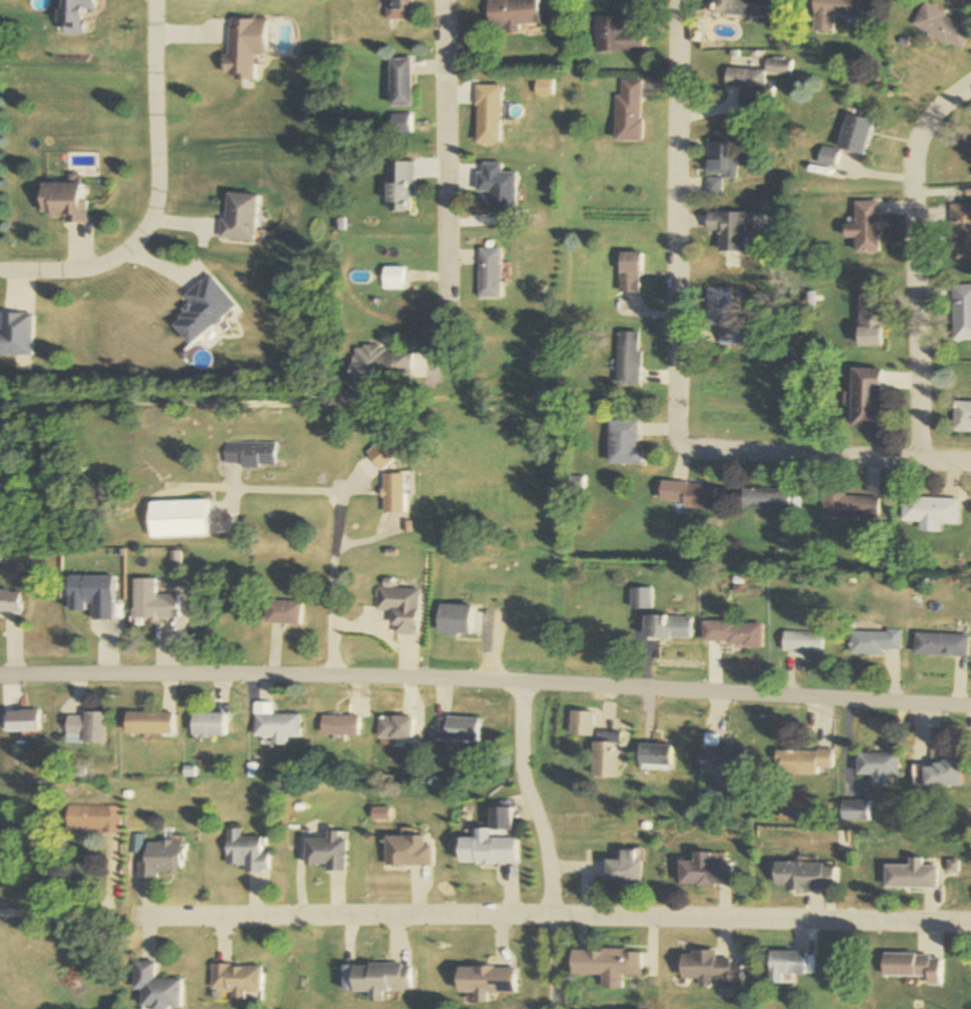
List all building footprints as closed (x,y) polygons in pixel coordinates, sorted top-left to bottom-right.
[(65,35),(85,35),(84,10),(95,10),(95,0),(64,0),(65,35)] [(386,21),(411,21),(411,0),(386,0),(386,21)] [(487,30),(503,29),(503,32),(538,31),(537,0),(486,0),(487,30)] [(711,15),(774,20),(775,0),(712,0),(711,15)] [(810,16),(868,18),(869,0),(811,0),(810,16)] [(908,26),(957,53),(969,31),(920,5),(908,26)] [(594,53),(641,53),(641,32),(623,32),(623,18),(594,18),(594,53)] [(265,21),(225,21),(225,80),(254,80),(254,55),(265,55),(265,21)] [(726,69),(725,87),(739,88),(738,104),(771,106),(772,87),(764,86),(764,74),(789,76),(790,60),(765,59),(764,71),(726,69)] [(411,60),(389,60),(389,108),(411,108),(411,60)] [(642,81),(620,80),(620,96),(614,96),(614,142),(642,142),(642,81)] [(475,144),(500,144),(500,86),(475,86),(475,144)] [(871,120),(846,115),(839,150),(824,147),(820,166),(836,169),(840,150),(865,155),(871,120)] [(708,177),(707,177),(707,194),(722,194),(722,178),(737,178),(737,144),(707,144),(708,177)] [(413,163),(387,163),(387,211),(413,211),(413,163)] [(85,202),(79,202),(79,184),(40,184),(40,217),(64,217),(64,223),(84,224),(85,202)] [(253,242),(256,195),(223,193),(220,240),(253,242)] [(879,202),(856,202),(857,226),(846,226),(847,240),(857,240),(857,255),(880,254),(879,202)] [(956,243),(956,261),(970,261),(970,204),(950,204),(950,243),(956,243)] [(747,225),(754,225),(755,214),(708,213),(708,232),(720,232),(720,254),(746,254),(747,225)] [(478,248),(478,299),(500,299),(500,248),(478,248)] [(642,253),(620,253),(620,294),(641,294),(642,253)] [(381,272),(381,283),(402,283),(402,272),(381,272)] [(954,342),(970,341),(970,286),(953,286),(954,342)] [(708,288),(709,327),(720,327),(720,347),(740,346),(739,288),(708,288)] [(860,297),(860,349),(886,349),(886,297),(860,297)] [(32,356),(32,314),(0,314),(0,330),(0,356),(32,356)] [(641,333),(618,333),(618,387),(641,387),(641,333)] [(350,378),(410,379),(411,348),(351,348),(350,378)] [(882,371),(853,370),(852,429),(881,430),(882,371)] [(970,431),(970,403),(954,403),(953,431),(970,431)] [(640,464),(640,420),(610,420),(610,464),(640,464)] [(222,441),(222,466),(275,466),(276,442),(222,441)] [(404,512),(404,473),(383,473),(383,512),(404,512)] [(660,502),(674,502),(674,508),(715,509),(715,483),(661,483),(660,502)] [(788,491),(743,488),(741,507),(787,511),(788,491)] [(879,496),(824,494),(823,518),(878,520),(879,496)] [(918,532),(939,532),(939,523),(957,524),(958,499),(901,497),(901,521),(919,522),(918,532)] [(205,537),(204,500),(148,501),(149,538),(205,537)] [(111,577),(68,577),(68,600),(111,600),(111,577)] [(132,579),(132,620),(177,620),(177,596),(154,596),(154,579),(132,579)] [(419,590),(377,587),(375,610),(392,611),(391,634),(416,635),(419,590)] [(630,609),(652,609),(652,588),(630,588),(630,609)] [(20,615),(20,590),(0,590),(0,615),(20,615)] [(300,601),(265,601),(265,624),(300,624),(300,601)] [(437,634),(471,634),(471,605),(438,604),(437,634)] [(692,616),(644,616),(644,638),(692,638),(692,616)] [(762,622),(703,621),(703,643),(762,644),(762,622)] [(851,631),(851,653),(899,653),(899,631),(851,631)] [(822,653),(822,632),(783,632),(783,653),(822,653)] [(967,657),(968,635),(914,633),(913,655),(967,657)] [(301,714),(274,714),(274,703),(255,703),(255,737),(273,737),(273,744),(287,744),(287,737),(301,737),(301,714)] [(594,713),(572,710),(569,734),(592,737),(594,713)] [(7,711),(7,732),(39,732),(39,711),(7,711)] [(125,733),(174,733),(174,712),(125,712),(125,733)] [(105,744),(105,714),(66,713),(66,744),(105,744)] [(225,713),(193,713),(192,735),(225,736),(225,713)] [(359,735),(359,715),(322,715),(322,735),(359,735)] [(413,716),(379,716),(379,738),(413,738),(413,716)] [(440,716),(438,741),(479,743),(481,718),(440,716)] [(620,732),(595,732),(595,777),(620,777),(620,732)] [(743,786),(747,749),(702,744),(699,769),(723,772),(722,784),(743,786)] [(673,768),(673,745),(641,745),(641,768),(673,768)] [(832,751),(777,750),(776,774),(818,774),(818,768),(832,768),(832,751)] [(898,754),(858,754),(858,775),(874,776),(874,784),(888,785),(888,775),(898,776),(898,754)] [(914,762),(914,787),(961,787),(961,762),(914,762)] [(869,821),(869,801),(843,802),(843,821),(869,821)] [(65,805),(65,830),(117,831),(117,806),(65,805)] [(511,808),(492,808),(492,828),(477,828),(478,838),(461,838),(462,864),(518,863),(518,837),(511,837),(511,808)] [(243,866),(243,871),(265,871),(265,836),(238,836),(238,828),(224,828),(224,866),(243,866)] [(327,865),(327,872),(347,872),(347,832),(327,832),(327,838),(305,838),(305,865),(327,865)] [(387,836),(387,866),(433,866),(433,846),(427,846),(427,836),(387,836)] [(179,841),(142,841),(142,860),(136,860),(136,878),(155,878),(155,873),(179,873),(179,841)] [(607,883),(643,883),(643,849),(621,849),(621,859),(607,859),(607,883)] [(681,861),(680,885),(731,885),(731,861),(711,861),(711,852),(695,852),(695,861),(681,861)] [(909,865),(885,865),(885,888),(937,888),(937,866),(921,866),(921,858),(909,858),(909,865)] [(774,889),(835,889),(835,863),(774,863),(774,889)] [(572,975),(602,975),(602,989),(622,989),(622,977),(640,976),(640,950),(572,950),(572,975)] [(782,975),(806,975),(806,951),(769,951),(769,983),(782,983),(782,975)] [(699,989),(741,989),(741,961),(715,961),(715,952),(681,952),(681,979),(699,979),(699,989)] [(926,977),(926,985),(940,985),(940,954),(882,954),(882,976),(926,977)] [(154,979),(155,962),(134,962),(134,991),(143,991),(142,1008),(169,1008),(169,1007),(181,1007),(181,979),(154,979)] [(233,991),(232,1001),(246,1002),(246,992),(262,993),(263,966),(212,964),(212,991),(233,991)] [(369,992),(369,1002),(384,1002),(385,989),(410,990),(411,965),(353,964),(352,992),(369,992)] [(486,1003),(487,993),(514,994),(514,968),(457,967),(457,993),(473,993),(473,1002),(486,1003)]
